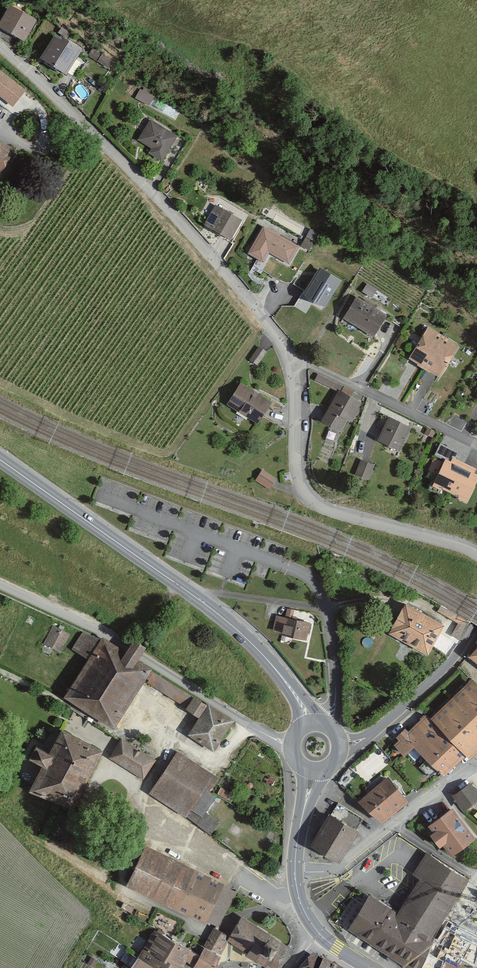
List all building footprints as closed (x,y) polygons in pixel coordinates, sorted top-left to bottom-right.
[(11,4),(0,22),(0,28),(25,43),(38,20),(11,4)] [(84,49),(54,30),(35,58),(66,78),(84,49)] [(0,69),(0,91),(16,103),(27,89),(0,69)] [(142,88),(136,96),(149,104),(154,96),(142,88)] [(164,169),(179,146),(154,129),(138,152),(164,169)] [(11,151),(0,145),(0,173),(11,151)] [(237,219),(213,206),(203,224),(227,237),(237,219)] [(265,227),(250,253),(263,260),(269,250),(289,262),(298,246),(265,227)] [(314,242),(306,237),(301,245),(309,249),(314,242)] [(340,280),(320,267),(303,294),(323,306),(340,280)] [(388,314),(358,297),(341,326),(372,343),(388,314)] [(459,345),(429,327),(409,361),(440,379),(459,345)] [(266,350),(260,345),(251,357),(257,362),(266,350)] [(272,411),(235,386),(220,407),(257,432),(272,411)] [(351,420),(360,403),(340,393),(324,422),(340,430),(347,418),(351,420)] [(409,429),(389,419),(379,440),(399,450),(409,429)] [(373,466),(362,461),(357,474),(368,479),(373,466)] [(446,468),(432,495),(466,513),(476,494),(476,485),(446,468)] [(263,471),(256,480),(270,488),(275,479),(263,471)] [(447,620),(407,600),(391,632),(431,652),(447,620)] [(315,620),(279,613),(273,640),(310,647),(315,620)] [(78,639),(59,628),(48,646),(66,658),(78,639)] [(102,641),(66,698),(117,729),(146,683),(198,716),(187,734),(215,751),(233,723),(102,641)] [(464,667),(476,679),(476,653),(464,667)] [(472,677),(432,715),(427,711),(393,743),(406,757),(416,748),(445,779),(468,757),(470,759),(476,752),(476,682),(472,677)] [(104,744),(62,724),(51,746),(41,741),(33,758),(43,763),(32,786),(74,806),(104,744)] [(144,779),(156,760),(122,738),(109,757),(144,779)] [(149,792),(215,841),(223,829),(214,814),(222,801),(214,796),(223,781),(177,752),(149,792)] [(408,800),(389,776),(361,799),(380,822),(408,800)] [(451,795),(464,812),(476,802),(476,792),(469,782),(451,795)] [(474,839),(452,809),(429,825),(451,855),(474,839)] [(330,812),(311,845),(340,862),(359,829),(330,812)] [(207,925),(209,921),(217,925),(233,893),(220,887),(222,882),(147,844),(127,884),(207,925)] [(429,858),(414,882),(419,886),(398,919),(373,904),(352,937),(407,967),(476,967),(476,938),(454,924),(476,886),(476,881),(429,858)] [(244,917),(237,929),(228,945),(267,967),(280,967),(293,946),(244,917)] [(152,925),(133,954),(124,967),(217,967),(212,964),(226,943),(214,935),(200,956),(152,925)] [(316,959),(311,967),(334,967),(316,959)]
